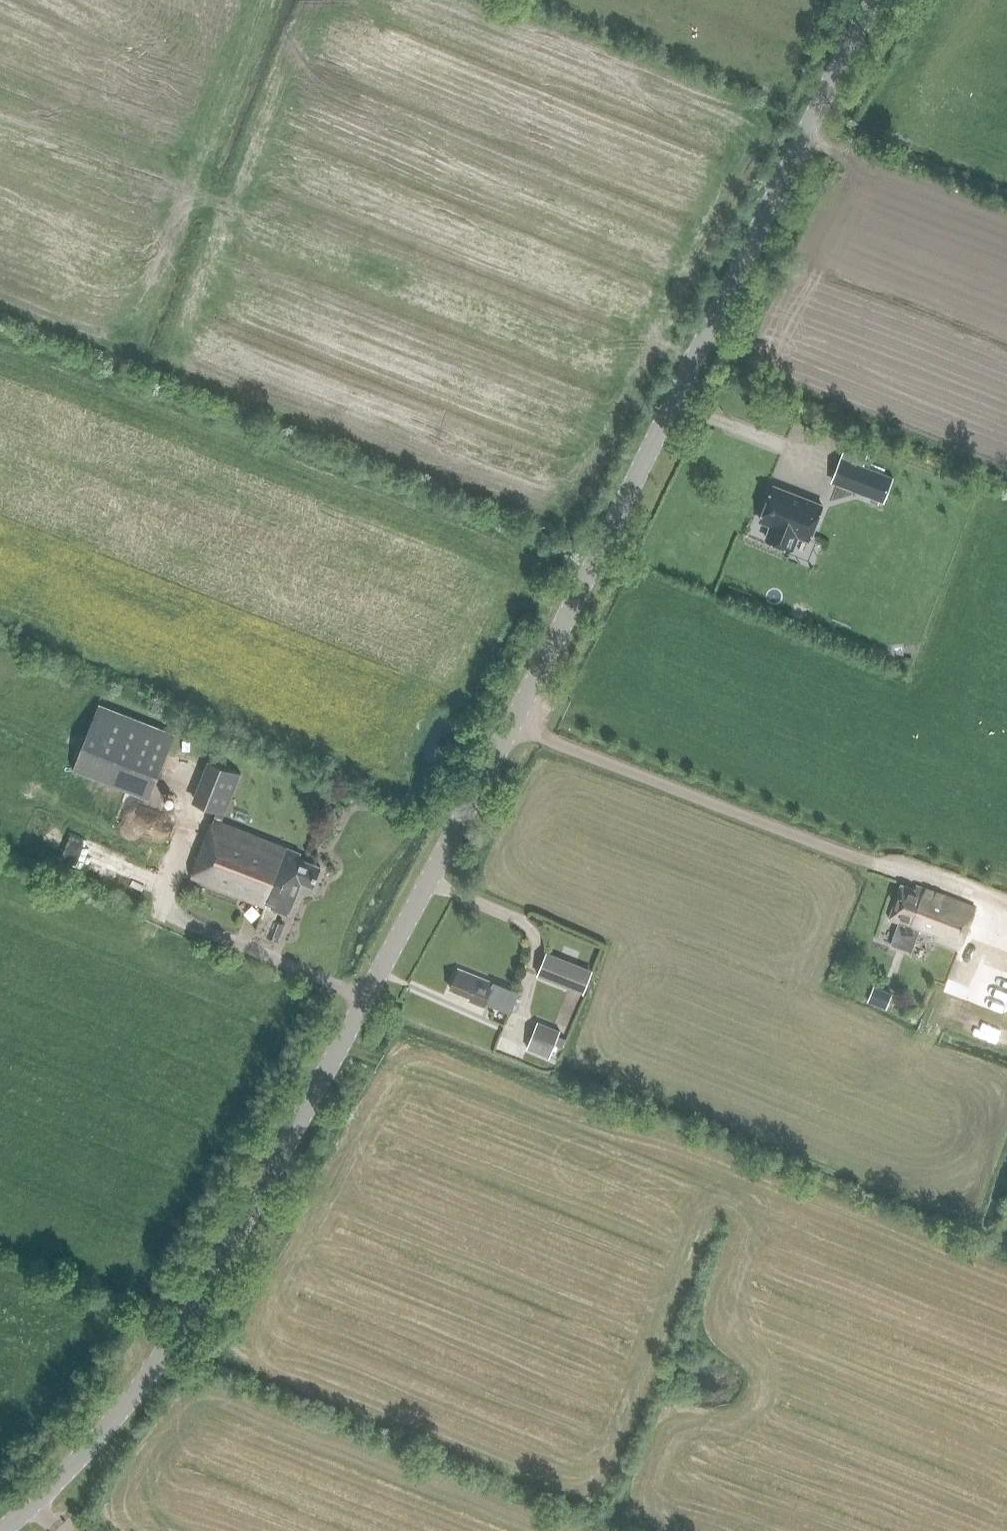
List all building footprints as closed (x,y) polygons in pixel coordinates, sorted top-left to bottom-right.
[(836,448),(828,466),(853,478),(861,460),(836,448)] [(862,465),(852,490),(883,502),(893,477),(862,465)] [(760,520),(771,525),(766,538),(792,549),(797,535),(809,539),(822,505),(773,486),(760,520)] [(96,701),(70,768),(150,798),(175,731),(96,701)] [(278,939),(284,924),(275,920),(279,911),(289,915),(302,882),(312,886),(320,866),(297,856),(299,852),(221,822),(224,814),(215,811),(190,876),(265,905),(255,930),(278,939)] [(932,894),(925,891),(926,890),(916,887),(915,891),(901,886),(889,919),(898,922),(891,944),(909,950),(909,951),(911,952),(920,929),(935,934),(934,938),(960,948),(976,907),(932,891),(932,894)] [(534,974),(578,990),(585,972),(541,955),(534,974)] [(519,995),(506,990),(494,985),(494,984),(459,969),(451,990),(471,998),(469,1001),(484,1008),(487,1001),(512,1012),(519,995)] [(550,1058),(556,1042),(563,1045),(565,1040),(558,1037),(560,1031),(554,1029),(536,1022),(525,1048),(550,1058)]
